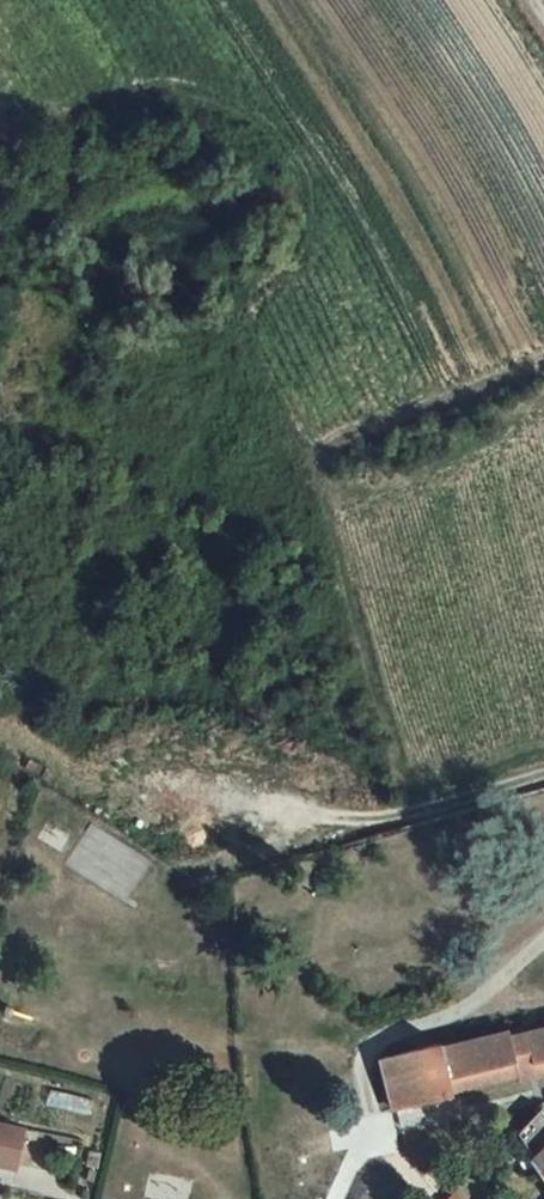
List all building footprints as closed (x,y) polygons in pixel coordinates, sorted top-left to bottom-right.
[(534,1037),(522,1033),(446,1050),(444,1042),(385,1055),(398,1109),(456,1096),(455,1088),(462,1086),(469,1092),(470,1084),(476,1082),(483,1088),(485,1080),(489,1079),(495,1085),(499,1077),(506,1075),(514,1081),(515,1073),(521,1071),(523,1074),(541,1071),(543,1073),(543,1035),(534,1037)] [(519,1137),(543,1176),(543,1110),(519,1137)] [(0,1120),(0,1159),(26,1164),(33,1126),(0,1120)] [(448,1198),(465,1198),(456,1190),(448,1198)]
